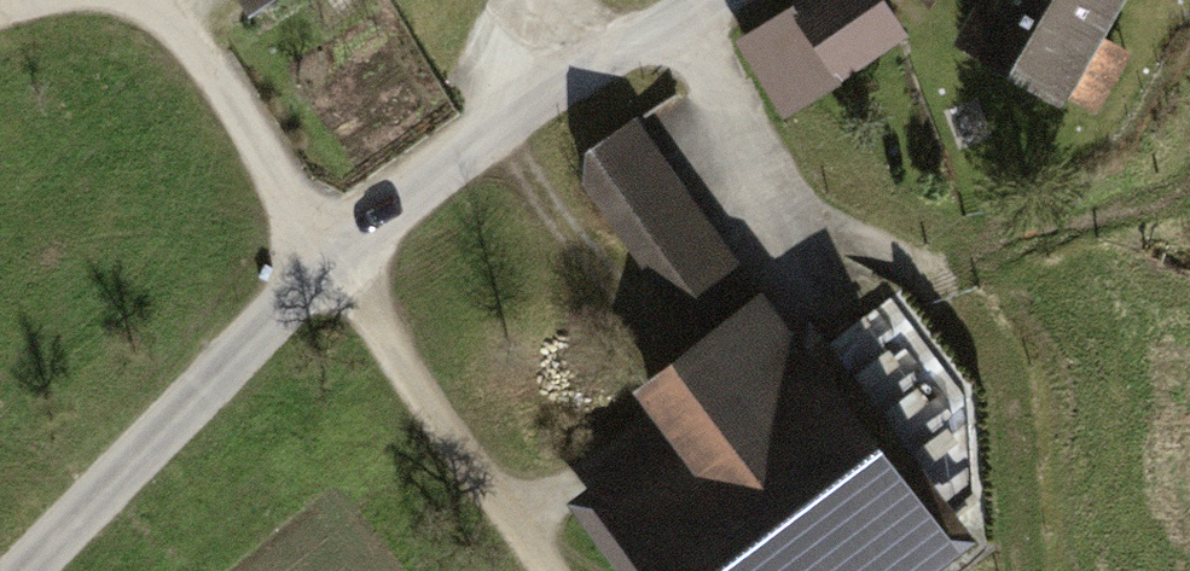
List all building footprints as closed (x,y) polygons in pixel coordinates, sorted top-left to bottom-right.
[(796,16),(833,72),(898,30),(878,0),(821,0),(796,16)] [(1095,112),(1132,48),(1090,24),(1104,0),(993,0),(970,40),(1095,112)] [(833,72),(796,16),(747,46),(783,104),(833,72)] [(653,160),(655,159),(630,121),(586,151),(583,183),(595,200),(653,160)] [(803,362),(653,160),(595,200),(604,213),(602,214),(659,291),(705,352),(649,393),(689,447),(803,362)] [(705,352),(659,291),(604,331),(649,393),(705,352)] [(609,507),(657,570),(883,570),(933,534),(803,362),(689,447),(609,507)]
